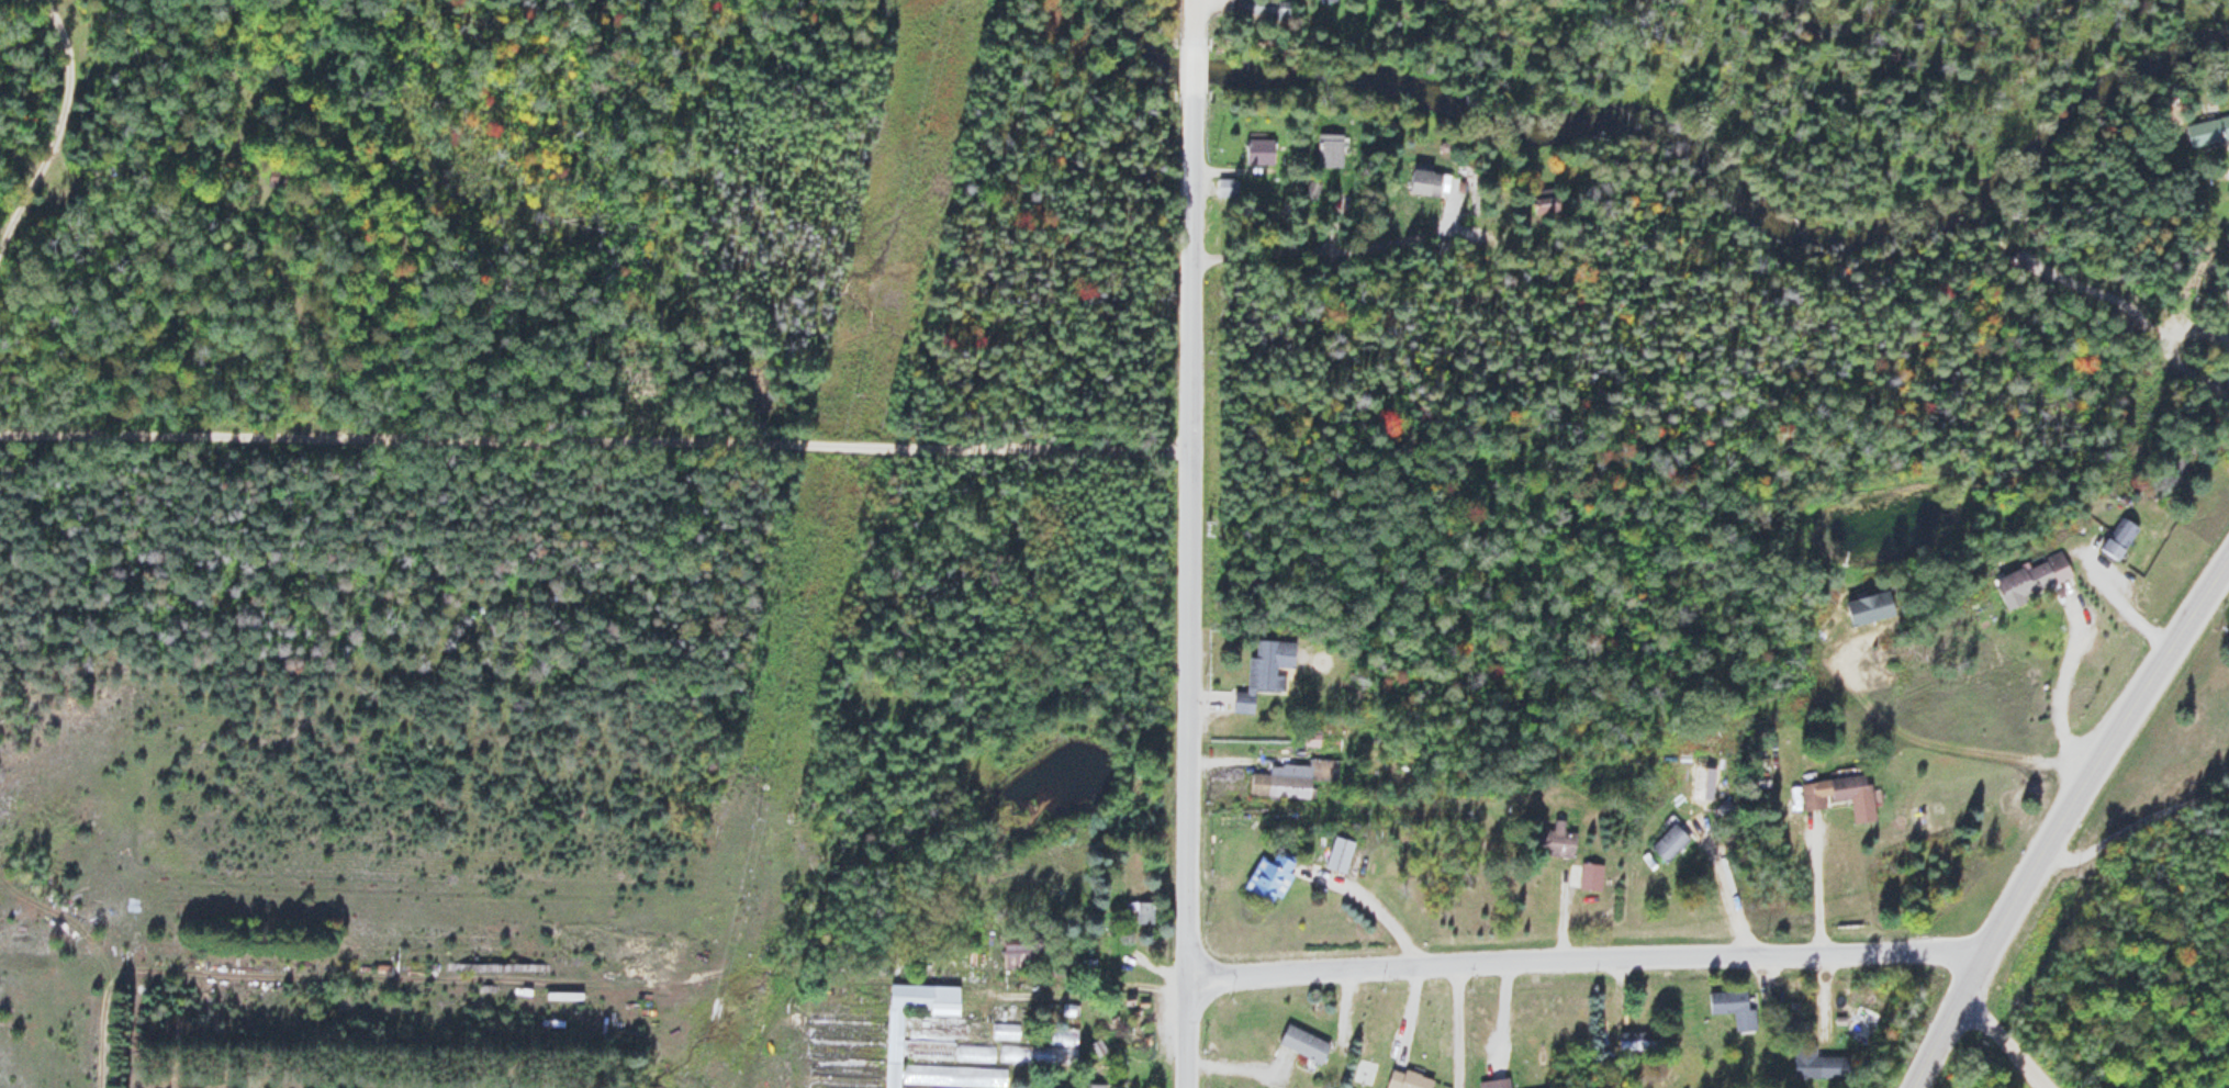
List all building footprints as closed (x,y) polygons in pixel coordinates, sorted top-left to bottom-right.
[(1271,20),(1291,20),(1291,0),(1240,0),(1240,15),(1271,15),(1271,20)] [(2228,140),(2228,117),(2186,124),(2190,147),(2228,140)] [(1274,165),(1274,132),(1247,132),(1247,165),(1274,165)] [(1343,134),(1318,134),(1318,167),(1343,167),(1343,134)] [(1411,192),(1447,197),(1451,174),(1414,169),(1411,192)] [(1237,178),(1218,178),(1218,196),(1237,196),(1237,178)] [(1535,213),(1565,213),(1565,189),(1535,189),(1535,213)] [(2119,561),(2140,530),(2122,518),(2101,549),(2119,561)] [(2025,597),(2072,577),(2062,551),(1994,580),(2008,611),(2027,602),(2025,597)] [(1852,626),(1896,617),(1891,591),(1846,601),(1852,626)] [(1294,670),(1296,642),(1253,639),(1250,689),(1285,692),(1287,670),(1294,670)] [(1304,744),(1320,745),(1321,732),(1306,731),(1304,744)] [(1270,764),(1269,773),(1250,773),(1249,796),(1312,798),(1313,780),(1338,780),(1339,759),(1310,758),(1310,765),(1270,764)] [(1875,820),(1869,774),(1801,782),(1805,810),(1826,807),(1825,801),(1851,798),(1854,822),(1875,820)] [(1565,819),(1555,819),(1554,829),(1535,828),(1534,854),(1564,855),(1565,819)] [(1690,839),(1674,823),(1651,847),(1666,862),(1690,839)] [(1355,841),(1335,835),(1325,867),(1345,873),(1355,841)] [(1245,888),(1275,904),(1299,860),(1278,849),(1272,860),(1262,855),(1245,888)] [(1601,889),(1601,864),(1581,864),(1581,889),(1601,889)] [(1137,901),(1137,924),(1153,924),(1153,901),(1137,901)] [(1044,970),(1044,939),(1004,939),(1004,970),(1044,970)] [(943,1087),(1006,1087),(1007,1068),(994,1067),(995,1044),(979,1043),(980,1023),(904,1019),(905,1012),(959,1015),(961,987),(891,983),(885,1087),(901,1087),(901,1086),(943,1087)] [(1708,992),(1709,1014),(1734,1013),(1735,1031),(1755,1030),(1755,1009),(1748,1009),(1747,991),(1708,992)] [(1048,1047),(1000,1046),(999,1063),(1077,1065),(1078,1024),(1049,1023),(1048,1047)] [(1019,1025),(993,1025),(993,1041),(1019,1042),(1019,1025)] [(1331,1041),(1287,1025),(1279,1046),(1323,1063),(1331,1041)] [(1649,1032),(1619,1032),(1619,1050),(1649,1050),(1649,1032)] [(1819,1069),(1819,1075),(1848,1075),(1848,1057),(1794,1057),(1794,1069),(1819,1069)] [(1434,1078),(1393,1066),(1386,1087),(1431,1087),(1434,1078)] [(1509,1078),(1478,1081),(1479,1087),(1510,1087),(1509,1078)]
